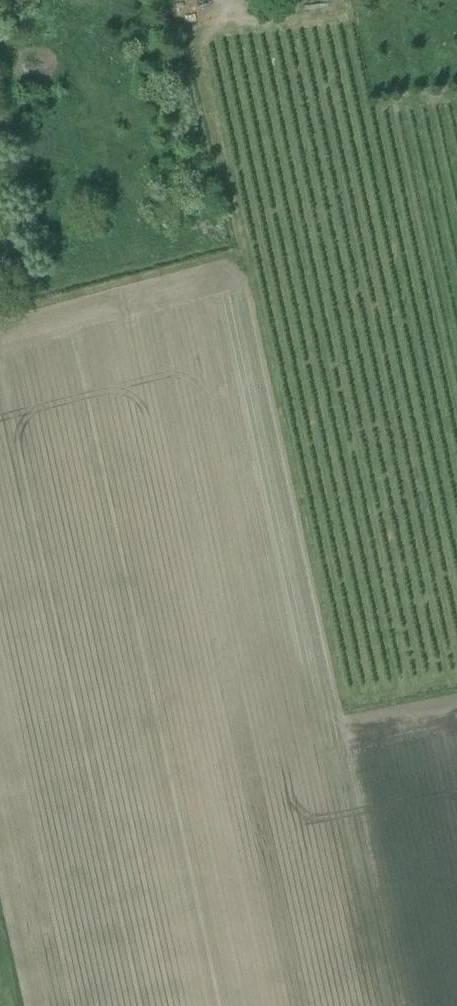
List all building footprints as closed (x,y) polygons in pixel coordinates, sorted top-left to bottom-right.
[(28,0),(0,0),(0,15),(0,16),(29,1),(28,0)]
